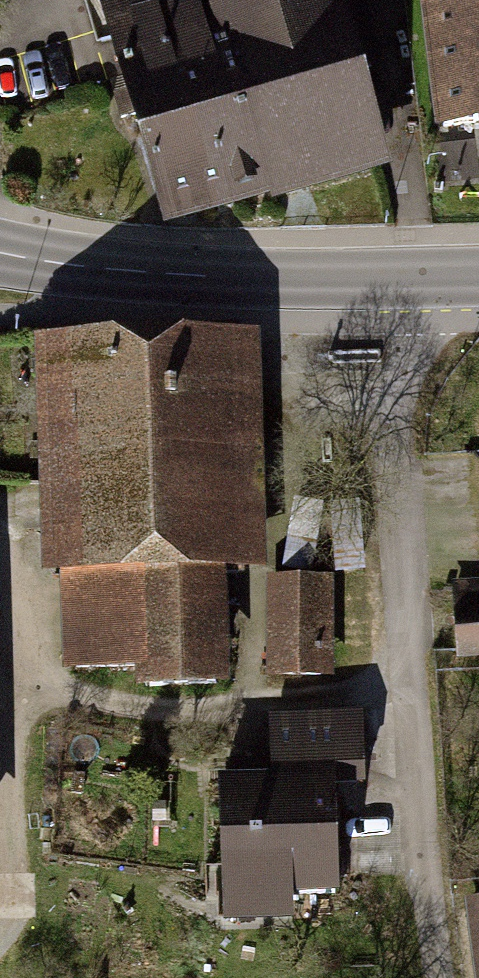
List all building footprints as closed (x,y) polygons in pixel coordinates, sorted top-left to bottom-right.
[(162,216),(377,156),(334,0),(102,0),(162,216)] [(443,126),(478,121),(478,0),(428,0),(443,126)] [(239,330),(36,335),(37,386),(58,386),(62,574),(74,574),(76,665),(147,664),(148,685),(214,683),(211,573),(245,572),(239,330)] [(458,580),(461,661),(478,661),(478,579),(458,580)] [(321,587),(275,587),(275,676),(321,676),(321,587)] [(275,778),(222,780),(226,896),(335,892),(331,786),(362,784),(360,713),(272,716),(275,778)] [(468,903),(478,977),(478,902),(468,903)]
